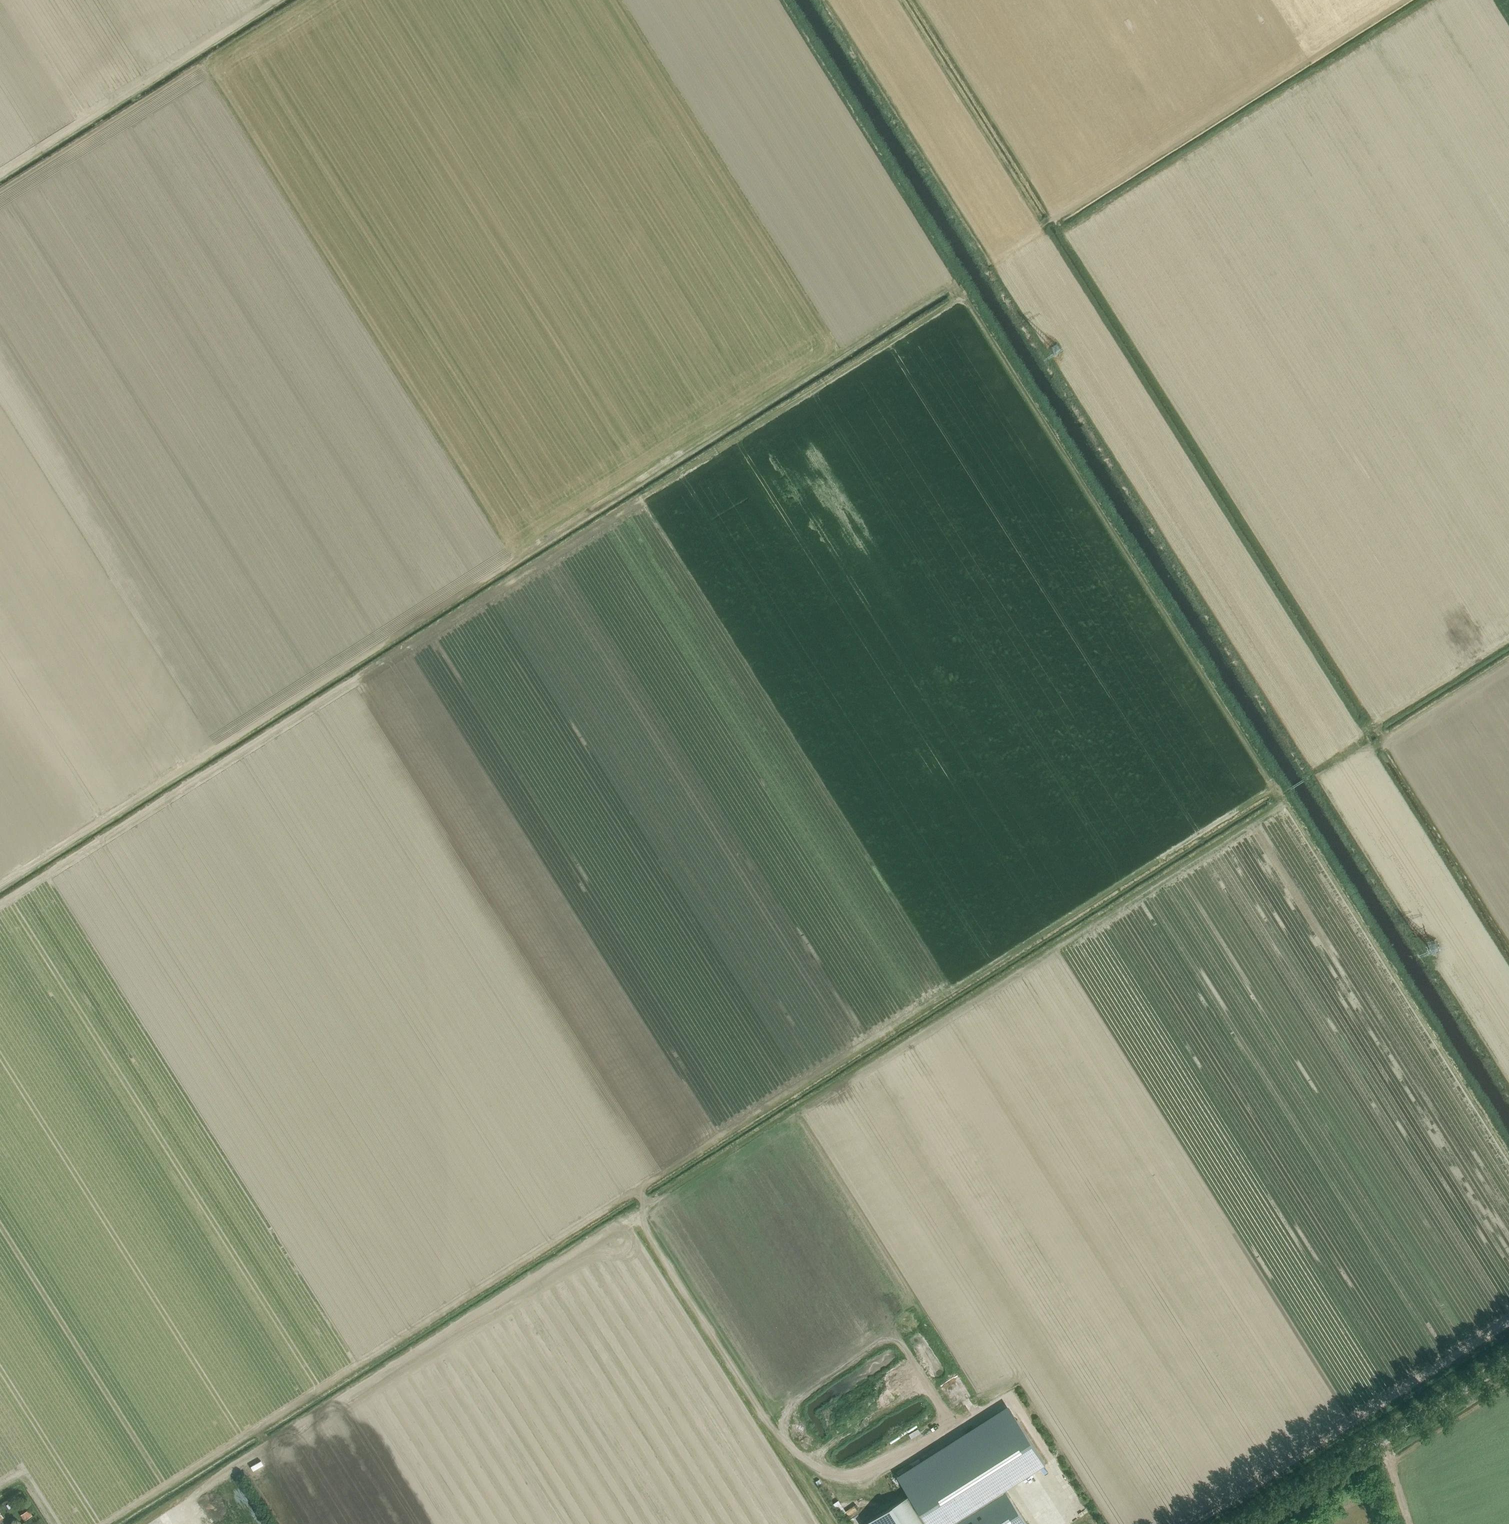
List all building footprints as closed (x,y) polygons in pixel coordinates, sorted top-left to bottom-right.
[(924,1339),(913,1344),(916,1349),(927,1345),(924,1339)] [(864,1523),(1026,1523),(1004,1489),(1044,1463),(1015,1419),(904,1491),(907,1496),(864,1523)] [(836,1497),(840,1495),(834,1487),(830,1489),(836,1497)] [(199,1501),(209,1523),(247,1523),(239,1504),(239,1516),(228,1489),(199,1501)] [(28,1507),(20,1512),(24,1518),(32,1513),(28,1507)]
